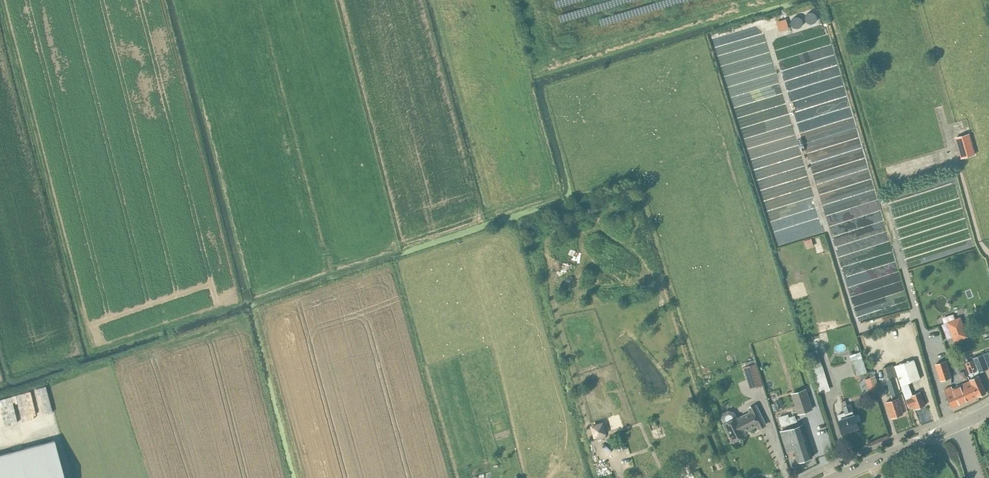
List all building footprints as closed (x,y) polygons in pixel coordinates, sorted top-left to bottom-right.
[(786,18),(776,21),(779,31),(789,28),(786,18)] [(842,123),(848,121),(846,114),(846,113),(841,115),(839,116),(842,123)] [(975,154),(968,127),(953,131),(961,158),(975,154)] [(961,316),(947,321),(954,342),(968,337),(961,316)] [(807,353),(811,366),(812,366),(820,393),(827,391),(819,364),(820,364),(815,350),(807,353)] [(851,358),(852,361),(852,360),(857,376),(867,373),(863,362),(867,361),(864,353),(851,358)] [(971,381),(977,396),(986,392),(978,374),(977,375),(976,373),(988,368),(982,354),(972,358),(973,359),(965,362),(971,377),(970,378),(971,381)] [(896,365),(902,384),(908,382),(921,378),(915,359),(896,365)] [(935,364),(939,380),(951,377),(947,361),(935,364)] [(747,366),(744,367),(746,375),(749,383),(761,380),(758,371),(756,363),(747,366)] [(882,368),(886,379),(892,399),(886,401),(891,417),(903,413),(898,397),(896,398),(895,393),(899,392),(895,378),(897,377),(893,364),(882,368)] [(952,386),(943,390),(951,407),(977,396),(971,381),(953,389),(952,386)] [(925,405),(921,395),(920,392),(912,394),(908,382),(902,384),(909,407),(914,405),(916,408),(925,405)] [(0,399),(0,414),(20,409),(20,408),(33,405),(32,402),(49,397),(46,386),(0,399)] [(806,388),(791,393),(798,414),(813,409),(806,388)] [(837,414),(839,419),(843,432),(858,427),(856,422),(861,420),(859,413),(854,414),(850,403),(843,405),(845,412),(837,414)] [(723,412),(722,418),(724,424),(732,441),(746,434),(744,431),(757,425),(758,428),(766,424),(756,405),(749,409),(750,412),(738,418),(734,412),(729,410),(723,412)] [(802,423),(780,430),(784,443),(785,446),(786,449),(787,452),(794,450),(798,461),(812,457),(809,447),(802,423)] [(0,454),(0,477),(65,477),(55,439),(0,454)]
